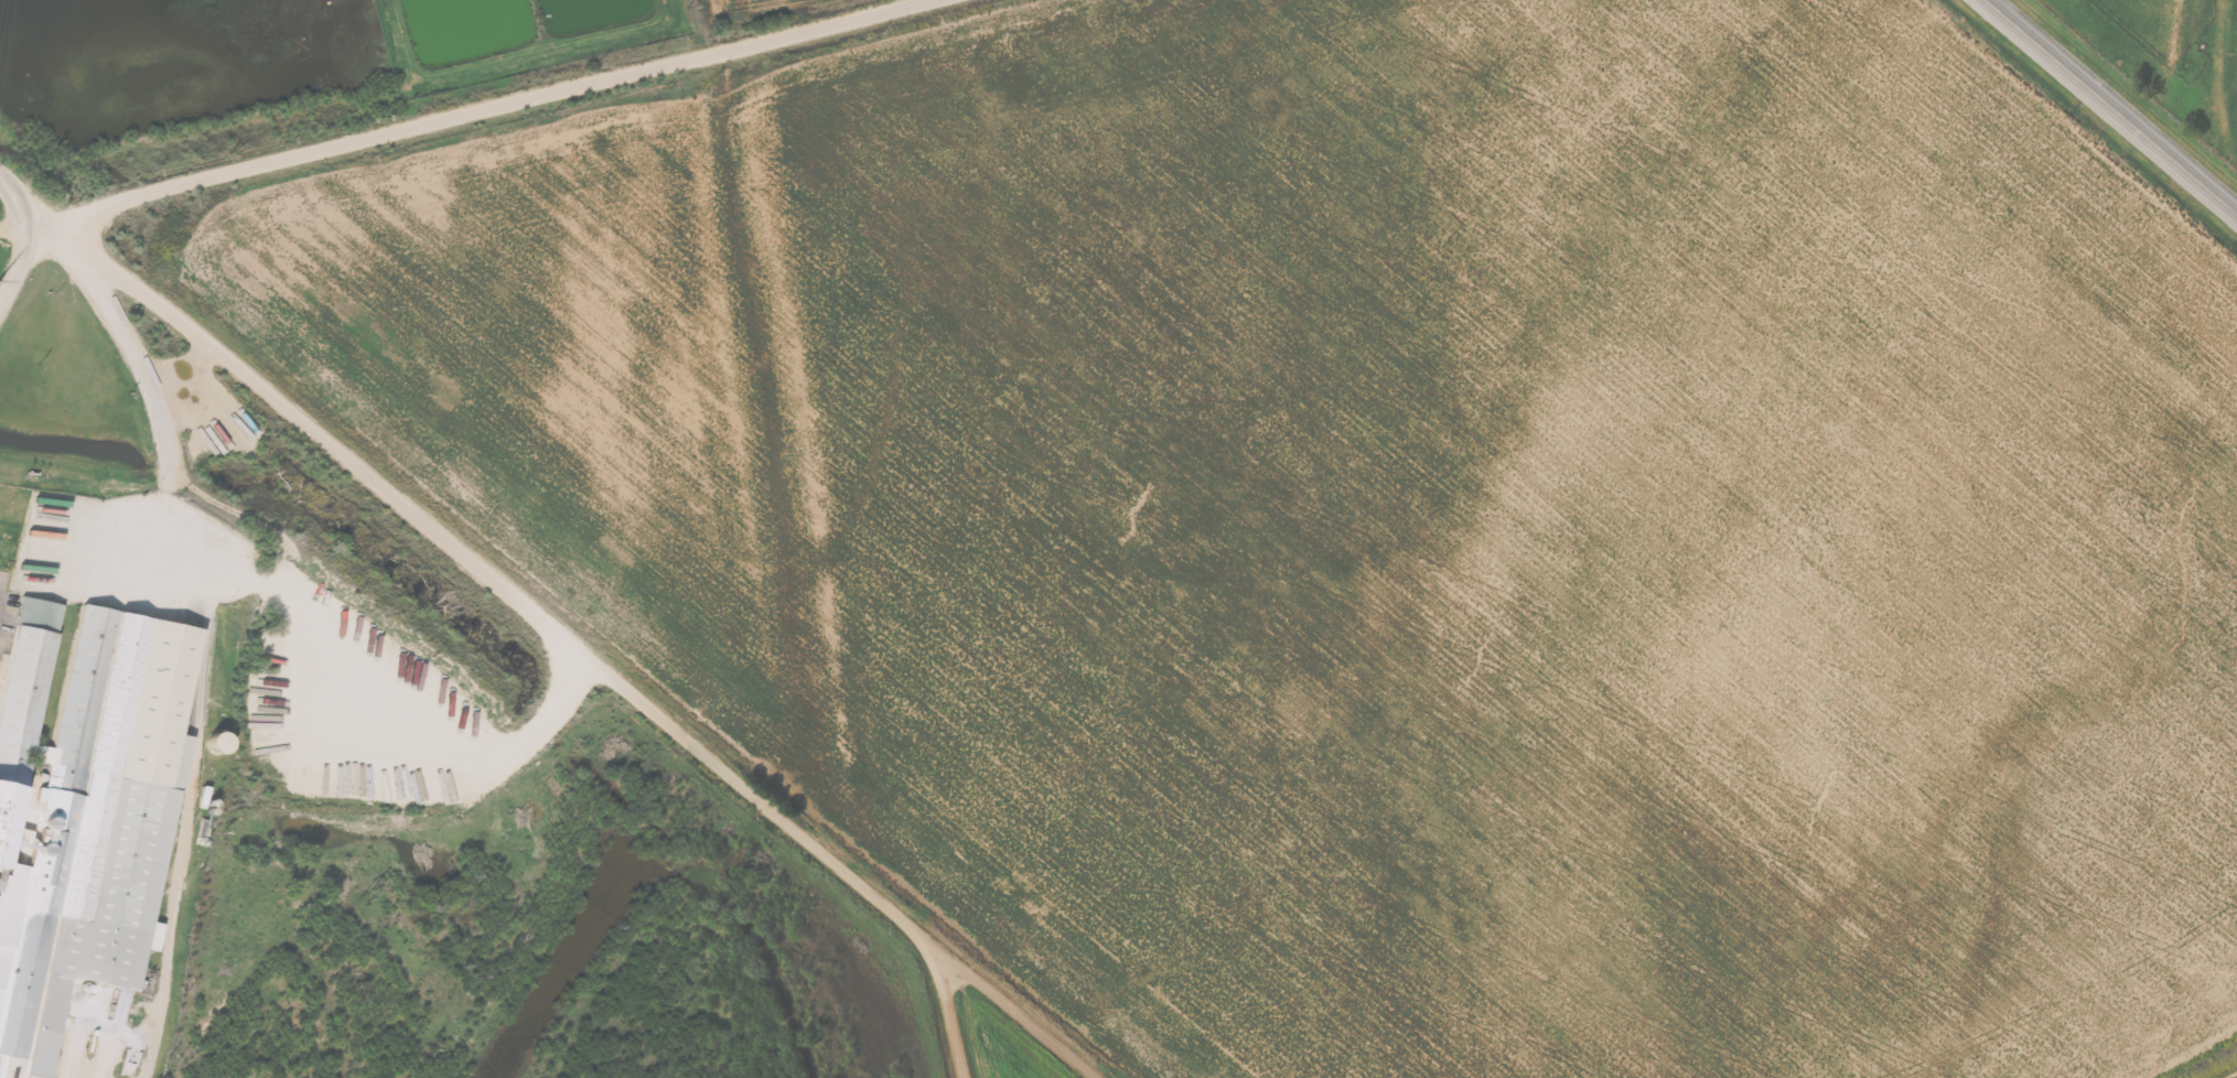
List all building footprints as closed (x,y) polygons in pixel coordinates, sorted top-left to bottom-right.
[(85,602),(46,748),(29,743),(65,607),(24,596),(0,687),(0,861),(27,759),(49,765),(22,867),(7,864),(0,874),(0,1056),(29,1064),(26,1077),(74,1077),(192,631),(85,602)]
